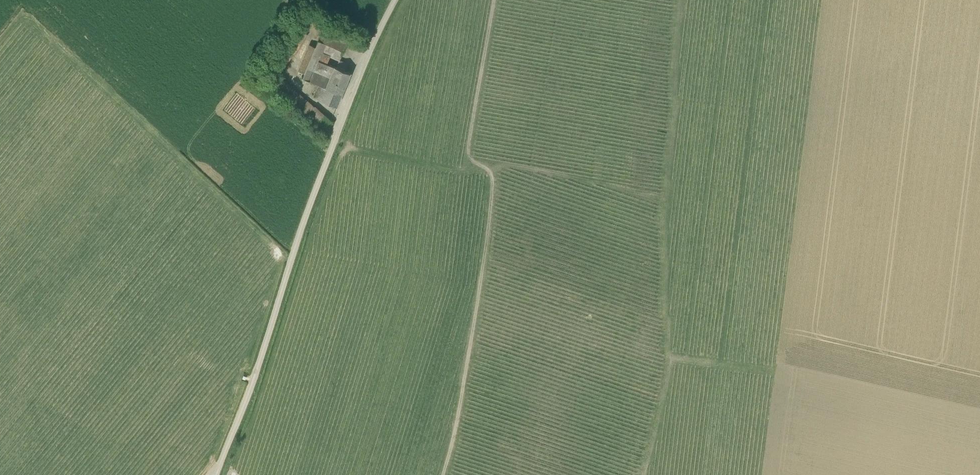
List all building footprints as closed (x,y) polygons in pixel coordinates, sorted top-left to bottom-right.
[(350,42),(351,37),(311,21),(306,34),(346,51),(348,46),(350,47),(351,42),(350,42)] [(337,106),(351,72),(345,70),(345,68),(336,65),(327,86),(319,84),(313,96),(337,106)]
